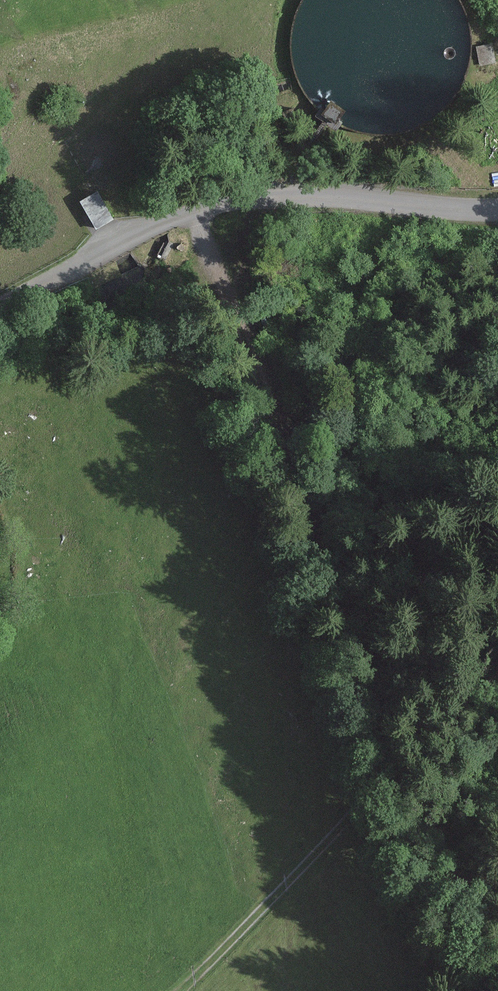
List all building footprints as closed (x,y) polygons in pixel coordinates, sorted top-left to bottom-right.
[(99,193),(79,204),(93,232),(114,222),(99,193)]
